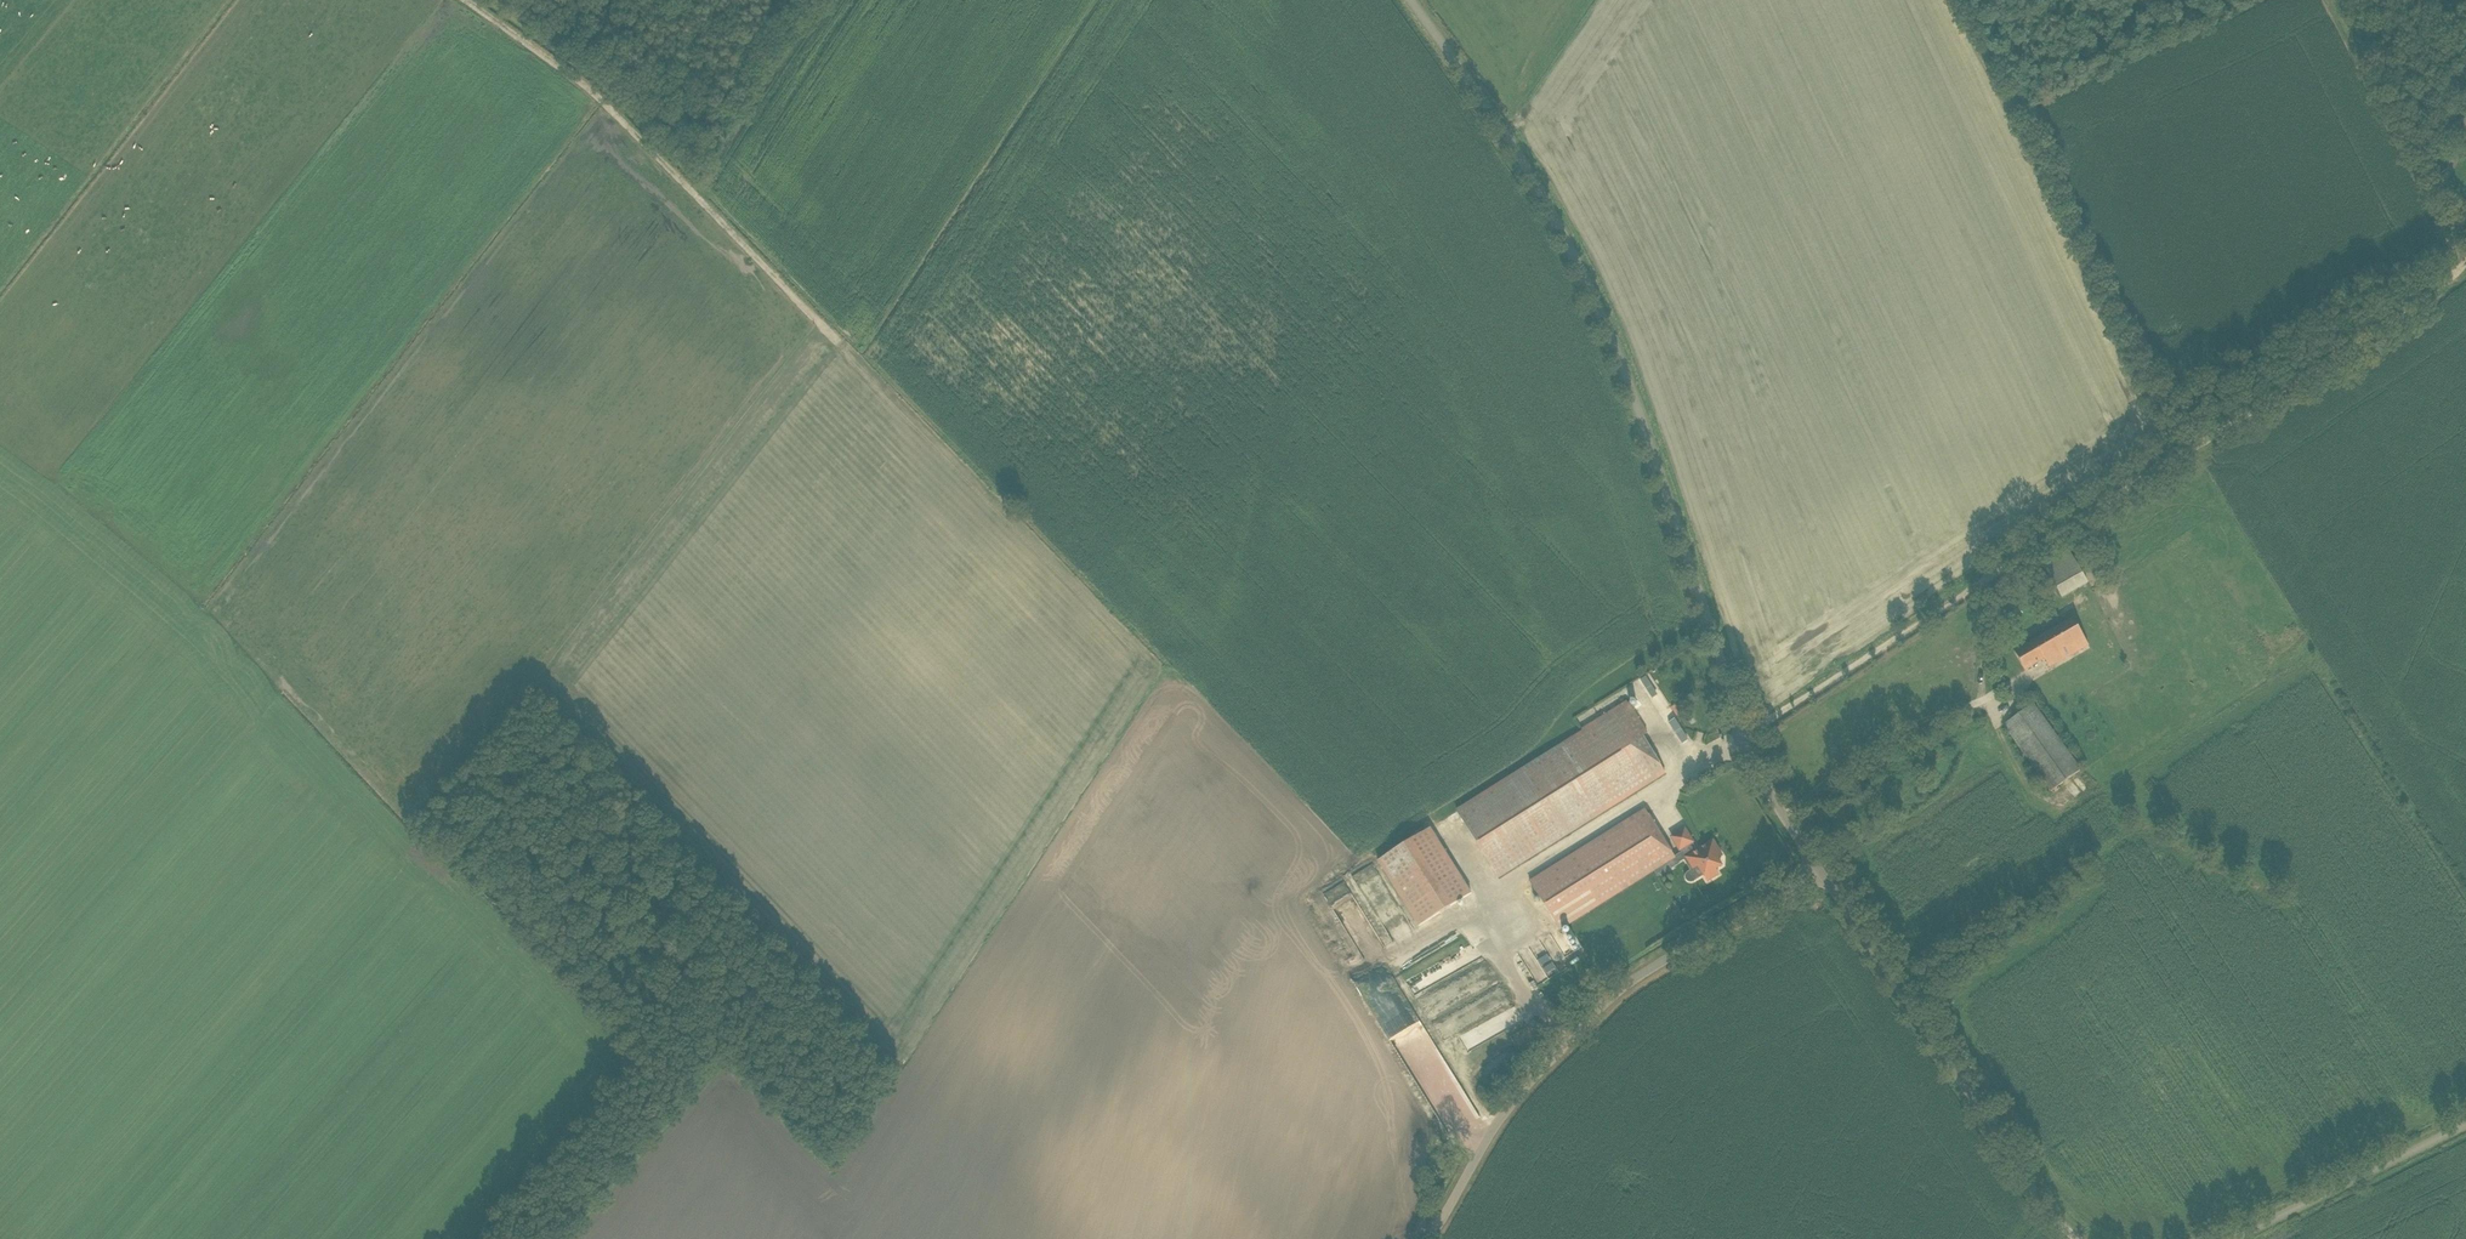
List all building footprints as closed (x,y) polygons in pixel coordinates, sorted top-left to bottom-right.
[(2060,598),(2085,584),(2071,558),(2046,572),(2060,598)] [(2014,652),(2025,670),(2045,659),(2050,668),(2099,639),(2083,612),(2014,652)] [(2060,739),(2062,738),(2060,735),(2057,736),(2034,703),(2003,726),(2051,791),(2082,770),(2060,739)] [(1645,740),(1650,737),(1629,705),(1584,733),(1586,736),(1460,816),(1500,881),(1668,776),(1645,740)] [(1667,707),(1658,712),(1665,723),(1673,718),(1667,707)] [(1678,861),(1648,814),(1533,886),(1560,930),(1655,870),(1659,877),(1674,868),(1672,865),(1678,861)] [(1668,835),(1677,851),(1694,842),(1684,826),(1668,835)] [(1381,865),(1422,930),(1474,897),(1433,832),(1381,865)] [(1724,855),(1713,839),(1697,849),(1695,846),(1694,844),(1682,852),(1683,854),(1687,860),(1688,859),(1699,878),(1704,875),(1708,882),(1719,875),(1716,870),(1722,866),(1718,859),(1724,855)]
